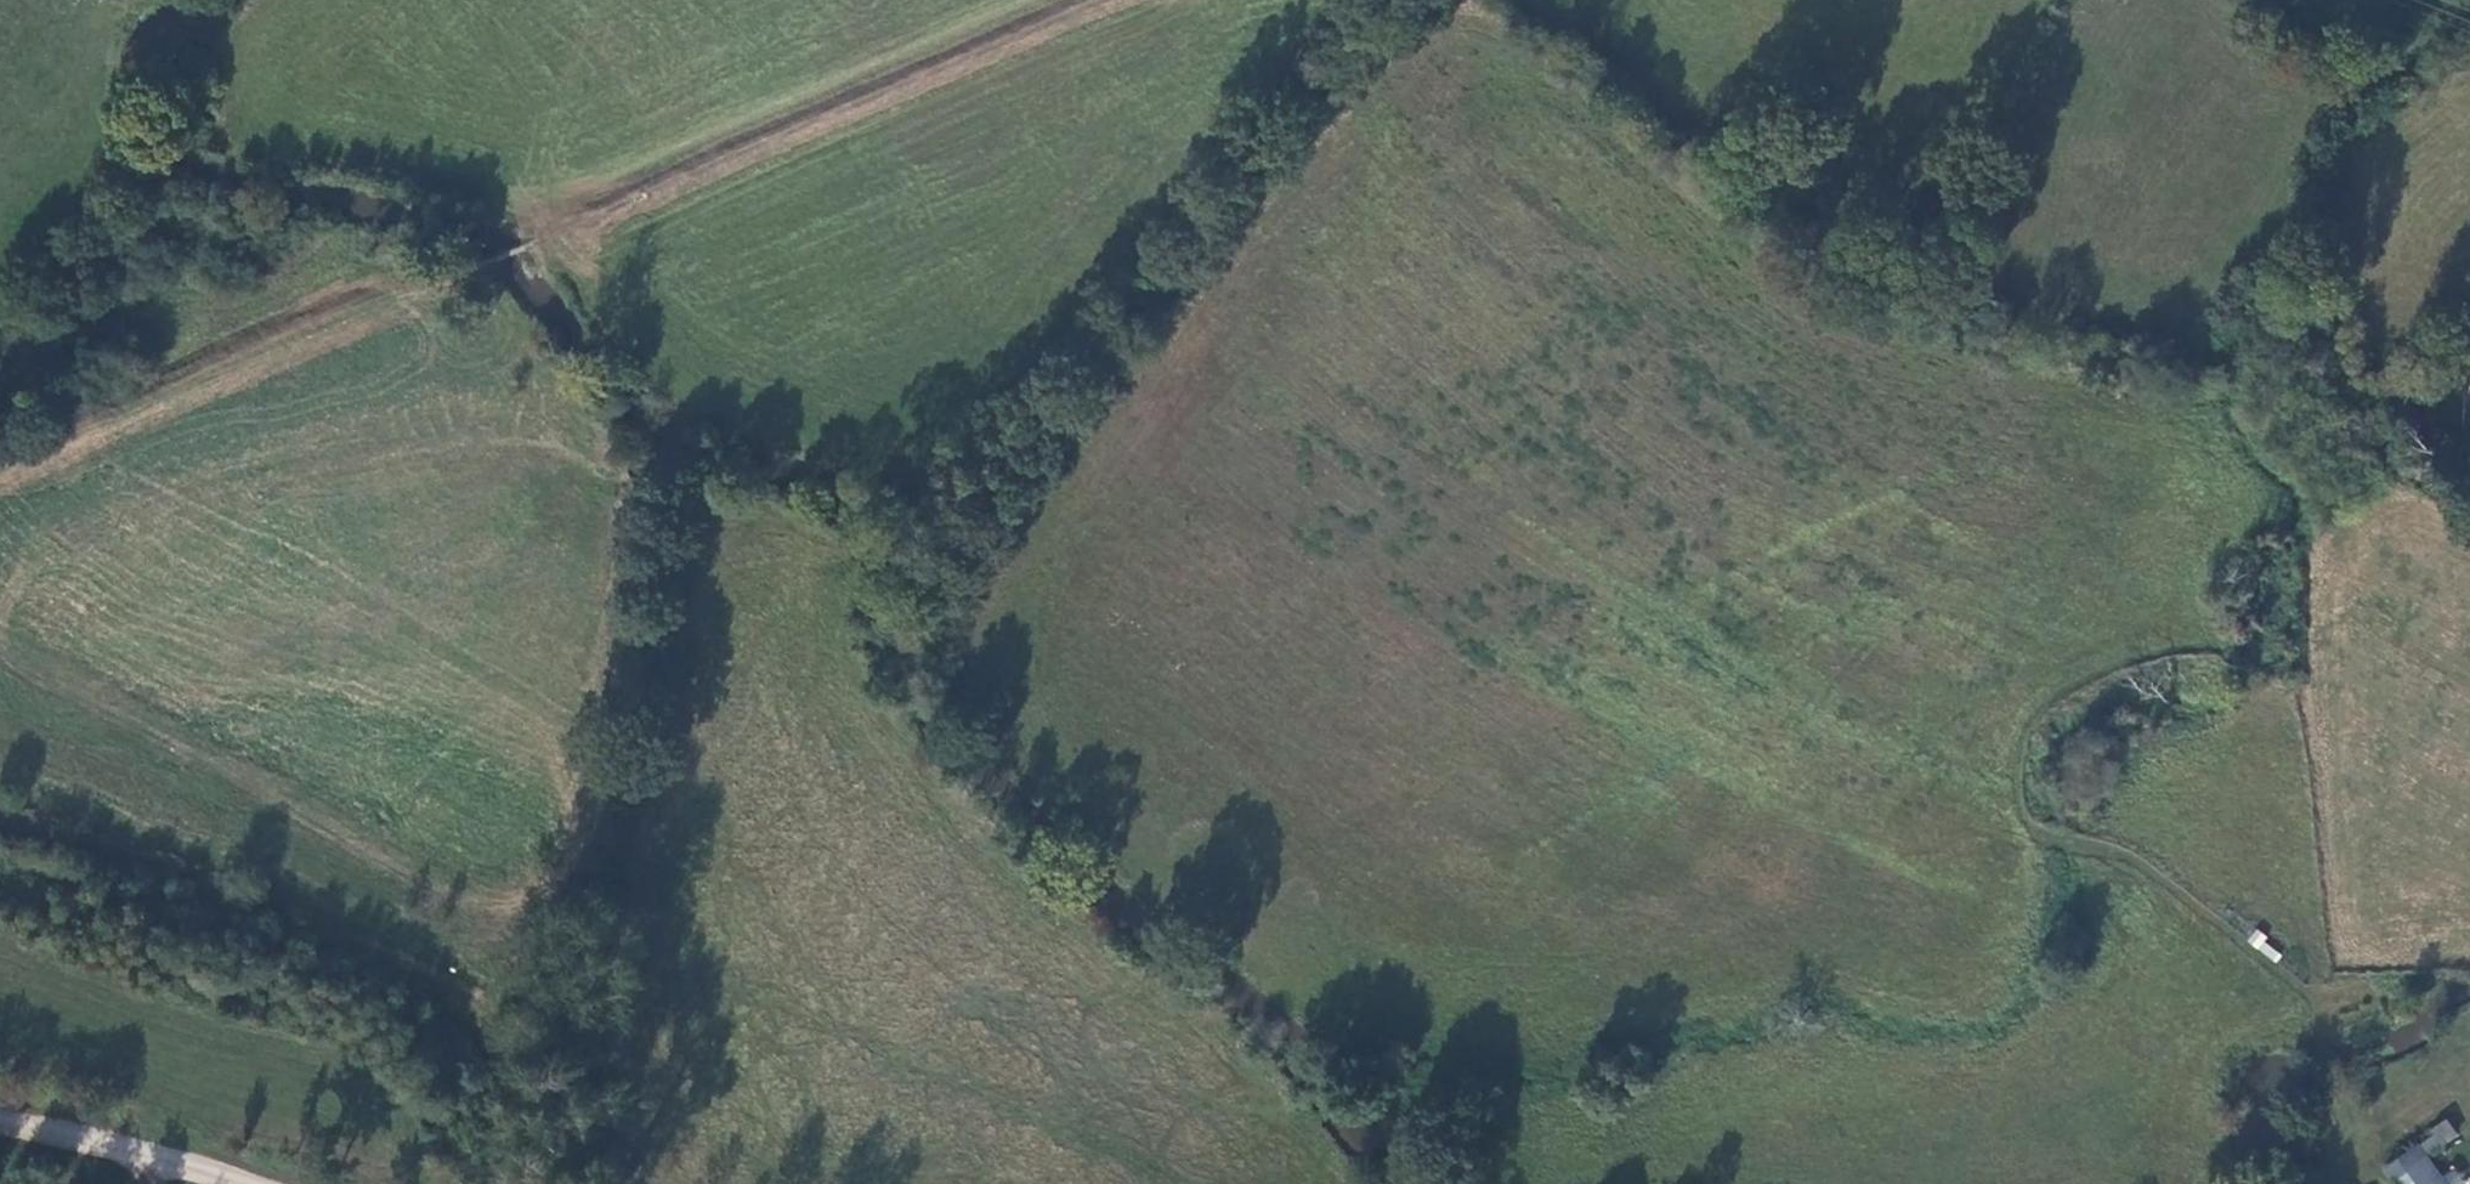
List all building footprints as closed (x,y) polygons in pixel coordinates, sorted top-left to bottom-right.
[(2407,1174),(2413,1183),(2440,1183),(2425,1161),(2407,1174)]
